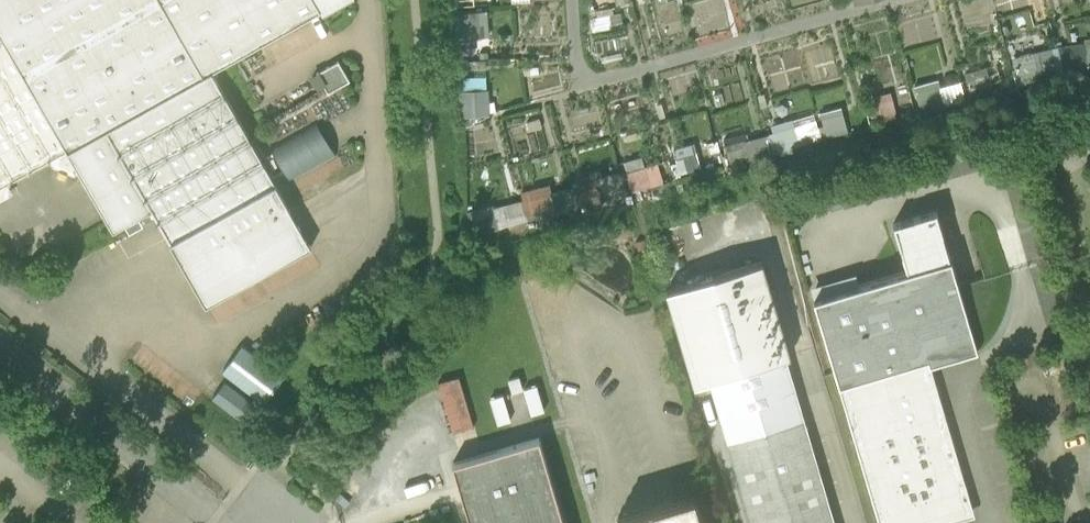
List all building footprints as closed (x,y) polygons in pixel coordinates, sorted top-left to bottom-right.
[(0,36),(0,203),(13,196),(7,186),(49,162),(52,168),(58,171),(55,177),(65,182),(68,175),(74,178),(80,174),(113,233),(125,226),(129,234),(143,227),(139,218),(151,211),(205,308),(311,248),(213,71),(339,0),(0,0),(0,33),(1,35),(0,36)] [(453,10),(454,37),(488,36),(486,8),(453,10)] [(340,57),(309,72),(319,93),(350,79),(340,57)] [(488,115),(486,87),(457,88),(459,117),(488,115)] [(677,174),(703,167),(695,140),(670,147),(677,174)] [(643,154),(623,159),(625,168),(598,174),(604,196),(651,186),(643,154)] [(880,522),(949,522),(975,515),(931,364),(978,351),(937,211),(894,224),(908,272),(814,299),(880,522)] [(709,379),(786,356),(789,355),(761,260),(667,288),(694,383),(709,379)] [(709,379),(751,522),(834,522),(786,356),(709,379)] [(435,378),(449,428),(475,420),(461,371),(435,378)] [(452,462),(470,522),(564,522),(539,438),(452,462)] [(617,518),(618,522),(702,522),(694,496),(617,518)]
